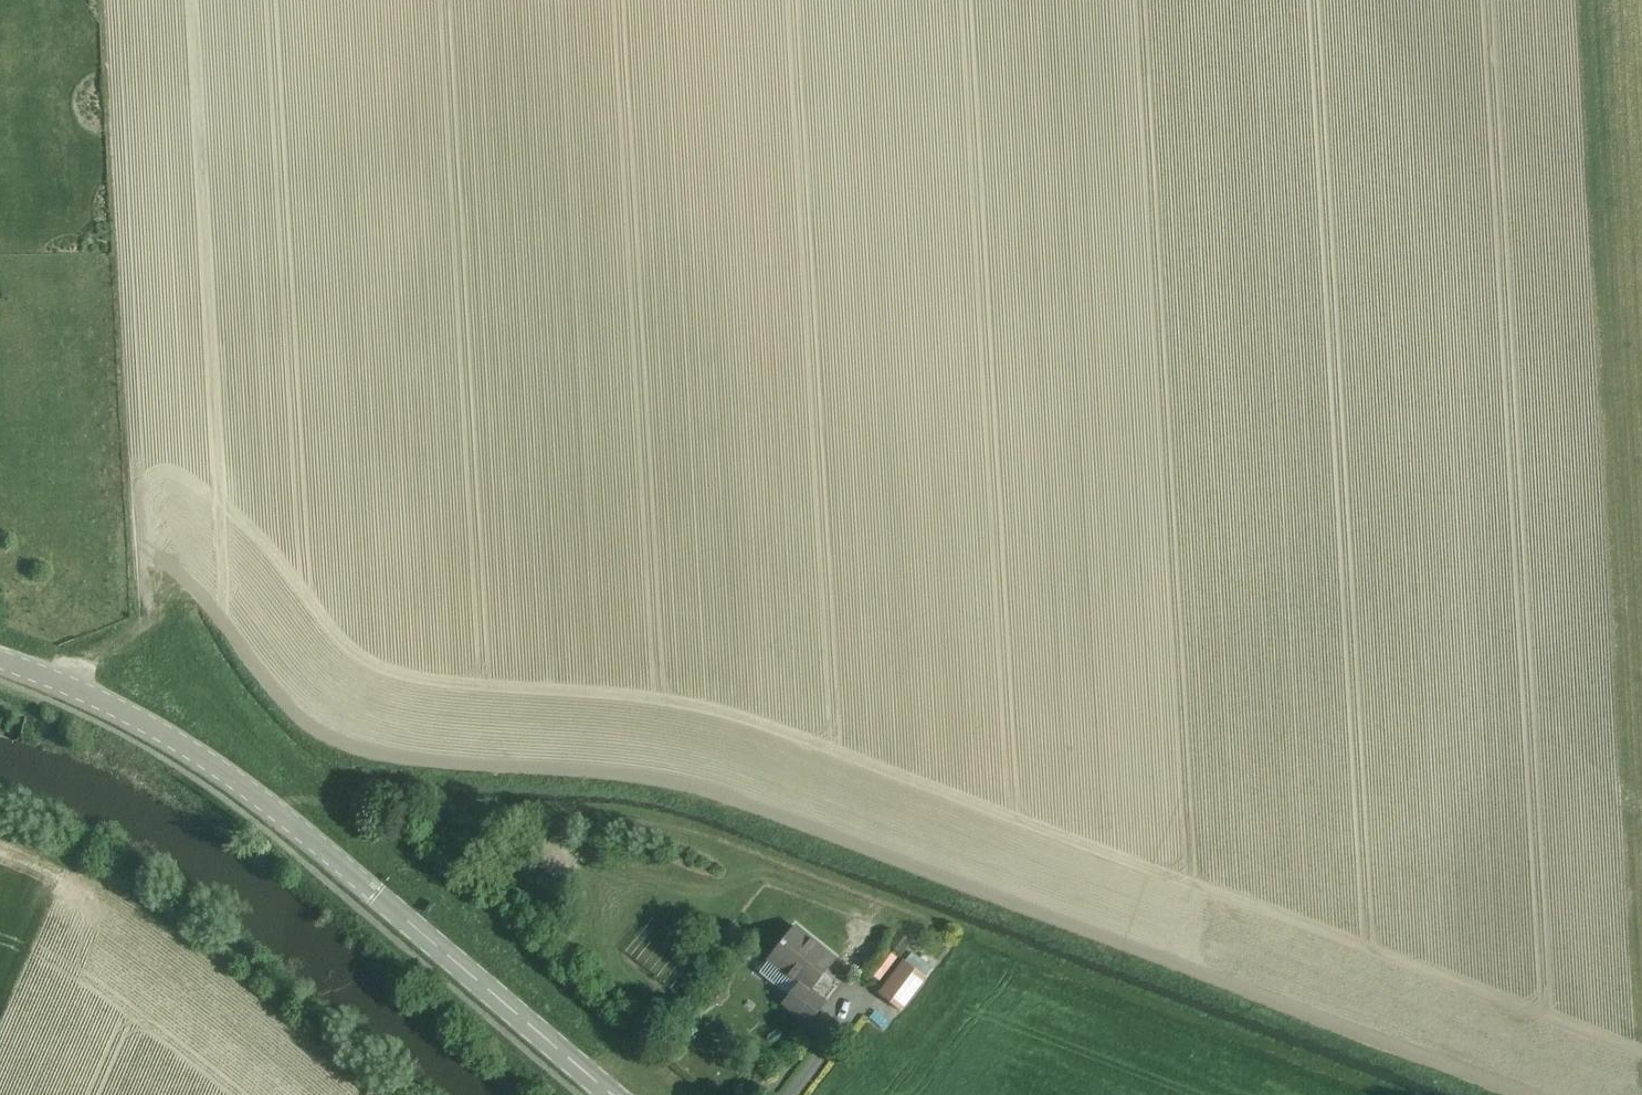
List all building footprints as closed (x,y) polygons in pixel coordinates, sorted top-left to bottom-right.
[(770,960),(760,973),(778,988),(788,975),(802,986),(785,1006),(809,1025),(826,1004),(811,992),(837,961),(796,928),(770,960)] [(912,942),(901,933),(890,948),(901,957),(912,942)] [(886,952),(869,974),(881,984),(898,961),(886,952)] [(903,1012),(935,970),(913,954),(906,963),(904,962),(880,995),(903,1012)]
